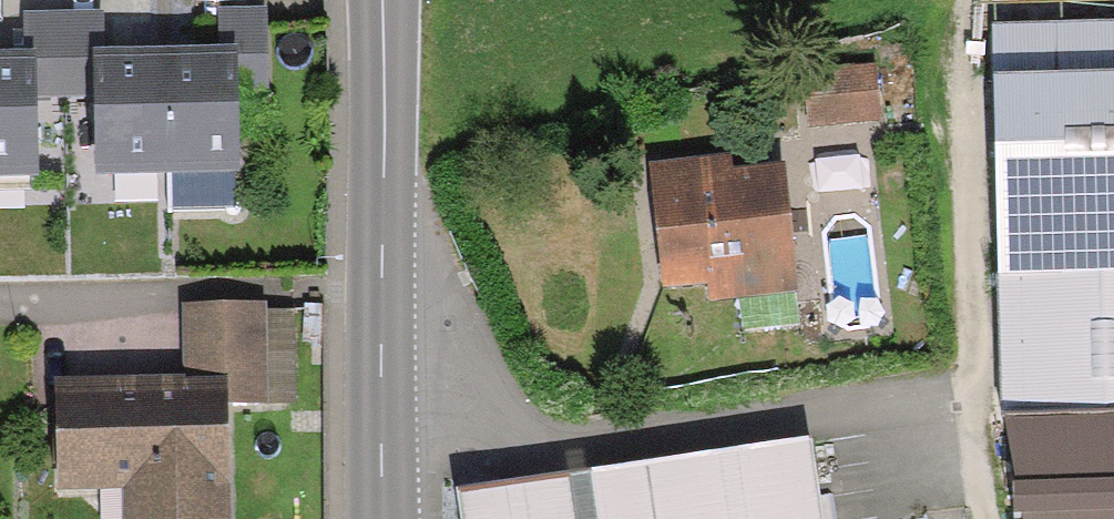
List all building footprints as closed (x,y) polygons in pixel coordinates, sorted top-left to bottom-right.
[(216,45),(100,47),(90,47),(91,105),(92,172),(242,169),(241,88),(264,88),(262,8),(216,9),(216,45)] [(19,13),(19,49),(32,48),(33,106),(91,105),(90,47),(100,47),(99,11),(19,13)] [(971,15),(982,432),(1113,429),(1113,12),(971,15)] [(0,49),(0,173),(34,172),(33,106),(32,48),(19,49),(0,49)] [(893,78),(814,80),(815,124),(894,122),(893,78)] [(719,155),(635,164),(651,308),(787,293),(772,160),(721,166),(719,155)] [(42,388),(45,497),(115,494),(116,518),(231,518),(228,417),(264,416),(260,306),(175,309),(177,384),(42,388)] [(982,432),(1003,518),(1113,518),(1113,429),(982,432)] [(439,485),(444,518),(814,518),(803,437),(439,485)]
